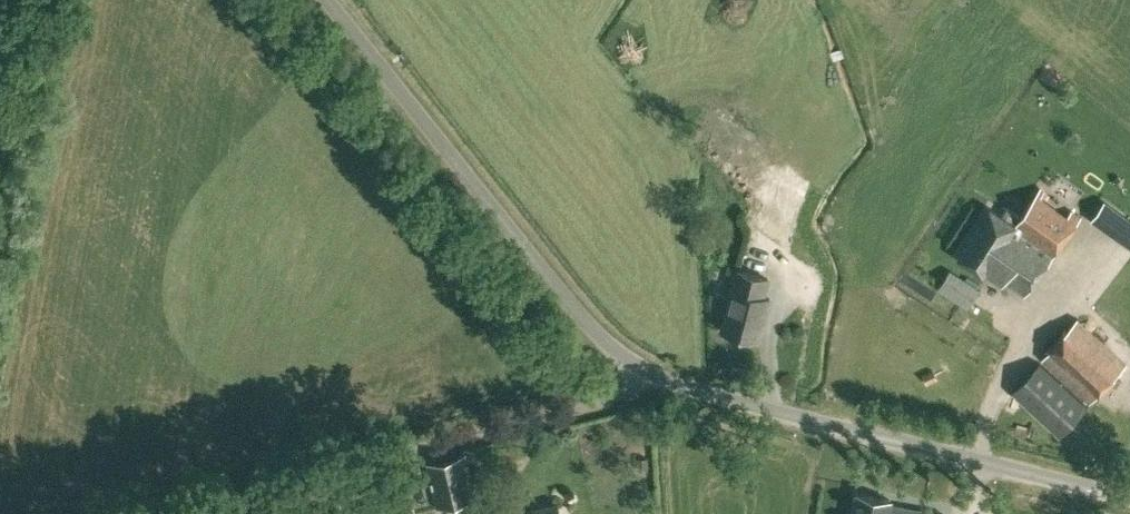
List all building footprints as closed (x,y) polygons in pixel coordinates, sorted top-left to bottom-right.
[(1081,218),(1041,189),(1015,225),(1016,227),(1014,231),(1051,259),(1081,218)] [(991,209),(959,257),(959,256),(984,273),(985,271),(1003,282),(1005,279),(1025,294),(1051,259),(1014,231),(1016,227),(991,209)] [(957,311),(981,328),(989,316),(971,304),(981,288),(951,268),(938,289),(962,305),(957,311)] [(760,339),(771,298),(763,295),(768,277),(737,269),(721,329),(760,339)] [(1086,275),(1083,286),(1101,292),(1105,281),(1086,275)] [(1091,402),(1127,364),(1078,318),(1042,356),(1091,402)] [(1061,435),(1088,405),(1040,361),(1013,391),(1061,435)] [(436,507),(477,498),(466,453),(426,463),(436,507)] [(647,469),(647,458),(638,458),(638,469),(647,469)] [(945,513),(890,504),(891,499),(858,493),(854,513),(945,513)] [(411,494),(350,509),(351,513),(416,513),(411,494)] [(340,502),(306,511),(306,513),(343,513),(340,502)] [(558,503),(518,511),(519,513),(561,513),(558,503)]
